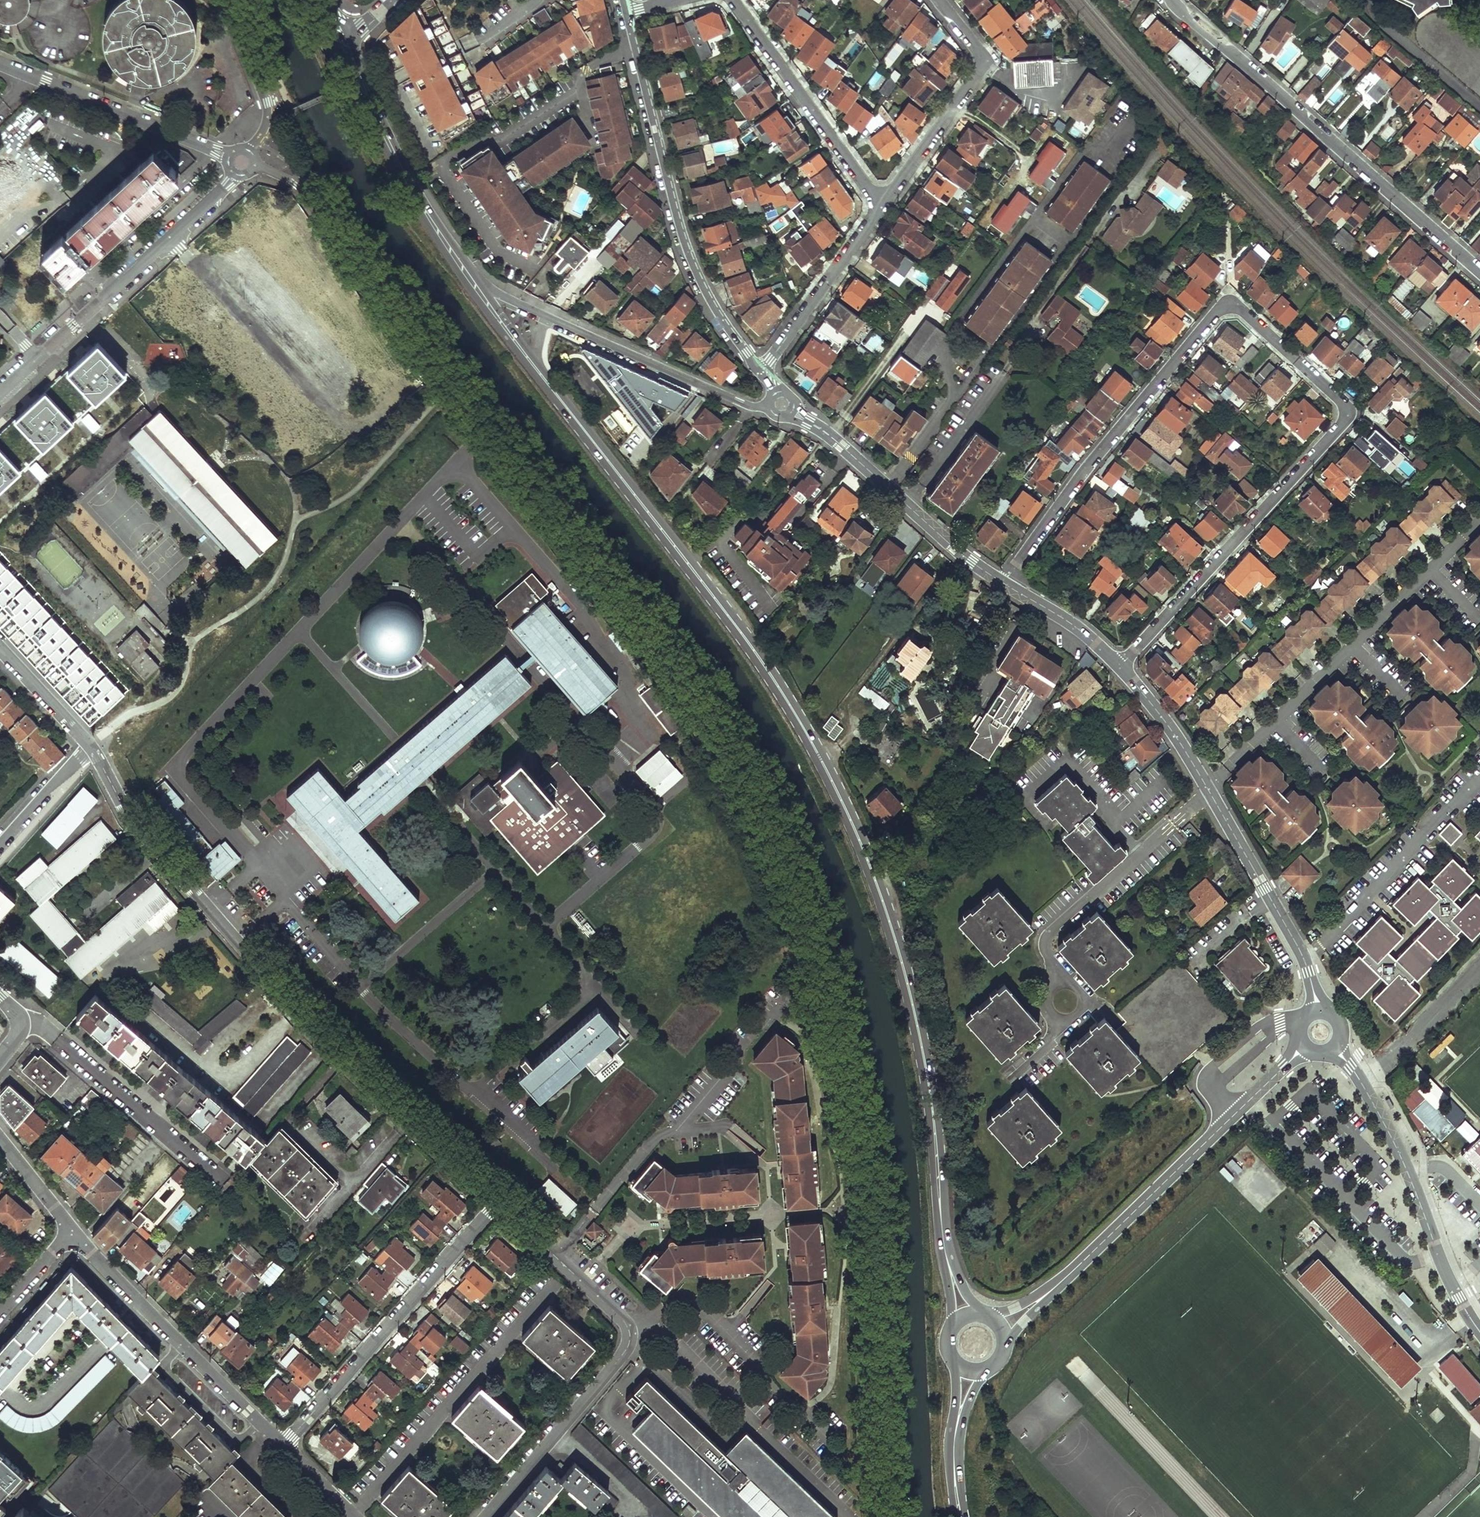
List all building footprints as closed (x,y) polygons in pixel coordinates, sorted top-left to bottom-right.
[(3,26),(7,26),(11,26),(16,25),(19,23),(23,21),(26,17),(28,14),(29,10),(30,6),(30,2),(30,0),(0,0),(0,25),(3,26)] [(112,4),(109,9),(106,14),(104,20),(103,26),(102,32),(103,38),(104,44),(106,50),(108,55),(111,60),(115,65),(120,69),(125,72),(130,75),(136,77),(142,78),(148,79),(154,78),(160,77),(166,76),(171,73),(176,70),(181,66),(185,61),(188,56),(191,51),(193,45),(194,39),(195,33),(195,27),(193,21),(192,15),(189,10),(186,5),(182,0),(181,0),(116,0),(112,4)] [(421,12),(435,5),(432,0),(425,0),(424,0),(418,6),(421,12)] [(580,9),(601,2),(601,0),(578,0),(580,9)] [(770,15),(776,20),(784,26),(801,3),(797,0),(781,0),(770,15)] [(885,12),(890,15),(884,23),(893,30),(899,22),(904,25),(918,7),(909,0),(894,0),(885,12)] [(993,6),(989,0),(965,0),(964,0),(971,8),(978,17),(986,11),(993,6)] [(1052,58),(1051,42),(1026,44),(1020,36),(1053,8),(1047,0),(1040,0),(1013,22),(1002,30),(993,37),(1002,49),(1012,60),(1014,60),(1052,58)] [(1238,0),(1233,0),(1224,13),(1241,25),(1244,19),(1256,27),(1267,8),(1261,5),(1257,11),(1238,0)] [(1317,15),(1326,4),(1335,13),(1342,6),(1335,0),(1300,0),(1317,15)] [(610,35),(601,2),(580,9),(581,17),(585,23),(590,22),(595,41),(598,47),(608,41),(607,36),(610,35)] [(1002,30),(1013,22),(997,3),(993,6),(986,11),(988,12),(979,19),(985,27),(992,36),(1001,29),(1002,30)] [(801,48),(815,27),(801,17),(806,10),(804,8),(805,6),(802,4),(794,15),(794,16),(781,34),(790,40),(801,48)] [(443,140),(476,122),(471,112),(463,97),(452,74),(445,60),(434,37),(427,23),(421,12),(418,6),(393,30),(389,33),(443,140)] [(551,19),(544,8),(532,16),(539,27),(551,19)] [(718,13),(711,9),(697,16),(693,18),(692,17),(684,21),(690,33),(698,29),(695,23),(699,21),(705,35),(707,41),(729,33),(724,20),(721,20),(718,13)] [(927,20),(919,13),(893,46),(903,53),(916,37),(926,45),(936,31),(929,25),(925,21),(927,20)] [(1179,38),(1151,13),(1142,24),(1147,29),(1144,32),(1166,51),(1179,38)] [(591,44),(575,20),(572,14),(550,31),(549,29),(538,38),(538,36),(527,44),(526,43),(516,52),(515,51),(505,59),(504,57),(493,66),(490,62),(475,73),(491,105),(518,89),(514,83),(519,80),(523,86),(529,82),(525,76),(530,73),(534,79),(540,75),(536,69),(541,66),(545,72),(551,68),(548,62),(552,59),(556,65),(563,61),(559,55),(563,52),(567,58),(574,54),(570,48),(575,45),(578,51),(591,44)] [(1362,35),(1369,28),(1353,14),(1343,26),(1336,34),(1327,44),(1342,58),(1343,57),(1356,42),(1347,34),(1353,28),(1362,35)] [(427,23),(434,37),(448,31),(440,15),(427,23)] [(1293,26),(1279,16),(1260,44),(1274,55),(1290,33),(1289,32),(1293,26)] [(585,23),(581,17),(575,20),(591,44),(595,41),(590,22),(585,23)] [(1336,34),(1343,26),(1332,17),(1325,25),(1336,34)] [(692,41),(684,25),(674,28),(672,23),(649,28),(654,49),(664,47),(664,51),(678,48),(678,43),(692,41)] [(835,41),(817,29),(799,55),(806,61),(815,68),(835,41)] [(1207,63),(1179,38),(1166,51),(1188,71),(1186,74),(1192,80),(1207,63)] [(1389,46),(1381,39),(1373,48),(1381,55),(1389,46)] [(1371,55),(1356,42),(1343,57),(1358,70),(1371,55)] [(928,63),(919,52),(911,63),(915,67),(936,85),(939,89),(945,80),(943,77),(959,58),(948,48),(944,44),(928,63)] [(1408,67),(1412,62),(1393,46),(1387,53),(1392,58),(1395,55),(1408,67)] [(919,52),(914,48),(906,59),(911,63),(919,52)] [(445,60),(452,74),(466,68),(459,52),(445,60)] [(757,70),(746,56),(730,69),(732,72),(726,77),(739,96),(764,79),(757,70)] [(1391,83),(1397,75),(1386,65),(1389,62),(1383,57),(1366,76),(1374,83),(1381,75),(1391,83)] [(1053,83),(1052,58),(1014,60),(1015,73),(1016,86),(1053,83)] [(844,74),(825,59),(813,76),(822,82),(832,89),(844,74)] [(1235,69),(1228,62),(1214,80),(1230,95),(1244,76),(1235,69)] [(1319,62),(1313,73),(1324,78),(1329,67),(1319,62)] [(599,68),(601,77),(612,74),(610,65),(599,68)] [(930,92),(936,85),(915,67),(912,72),(914,75),(903,88),(920,104),(930,92)] [(685,79),(683,69),(659,75),(662,87),(664,96),(683,91),(680,81),(685,79)] [(866,85),(888,96),(896,80),(874,69),(866,85)] [(723,79),(719,73),(710,80),(714,89),(720,88),(717,82),(723,79)] [(1107,85),(1089,73),(1080,85),(1082,86),(1074,98),(1072,97),(1063,109),(1079,119),(1095,95),(1099,98),(1107,85)] [(1406,108),(1422,89),(1417,85),(1415,87),(1404,78),(1406,75),(1403,73),(1387,92),(1406,108)] [(612,74),(601,77),(586,80),(589,95),(602,92),(603,96),(590,99),(597,128),(609,125),(611,129),(599,132),(604,150),(596,152),(602,179),(612,176),(624,163),(623,158),(630,156),(627,147),(631,146),(628,135),(631,135),(616,76),(613,77),(612,74)] [(1263,93),(1244,76),(1230,95),(1212,119),(1233,140),(1246,124),(1232,112),(1236,107),(1239,110),(1244,104),(1241,101),(1247,93),(1256,101),(1263,93)] [(1313,91),(1321,81),(1315,76),(1302,90),(1309,96),(1313,91)] [(771,90),(764,79),(739,96),(737,101),(746,115),(751,116),(776,98),(771,90)] [(858,92),(853,89),(856,84),(850,82),(847,85),(841,81),(829,98),(838,104),(845,109),(858,92)] [(1018,102),(995,86),(989,95),(979,109),(1003,124),(1018,102)] [(463,97),(471,112),(485,105),(477,90),(463,97)] [(1321,97),(1313,91),(1309,96),(1304,101),(1311,107),(1321,97)] [(1455,112),(1461,107),(1444,93),(1436,103),(1451,116),(1455,112)] [(1273,101),(1267,97),(1257,109),(1263,115),(1273,101)] [(853,123),(861,129),(873,113),(855,101),(844,116),(853,123)] [(1432,106),(1425,101),(1412,116),(1419,122),(1400,144),(1410,153),(1403,160),(1409,165),(1435,134),(1428,128),(1434,119),(1427,113),(1432,106)] [(923,113),(907,102),(894,120),(901,130),(908,140),(911,144),(916,136),(911,132),(919,119),(923,113)] [(892,117),(882,103),(877,110),(885,123),(892,117)] [(1463,105),(1461,107),(1455,112),(1457,114),(1444,129),(1463,145),(1476,131),(1478,133),(1479,130),(1479,119),(1463,105)] [(785,116),(779,108),(768,116),(778,132),(764,140),(766,144),(781,135),(779,133),(795,123),(792,118),(789,114),(785,116)] [(885,123),(877,110),(866,126),(871,133),(874,130),(877,133),(887,127),(885,123)] [(581,131),(571,117),(501,165),(487,145),(483,148),(482,147),(460,162),(465,170),(463,172),(481,200),(508,239),(540,254),(551,229),(555,231),(560,219),(549,215),(548,218),(532,211),(519,191),(531,183),(532,185),(587,148),(578,134),(581,131)] [(732,117),(727,119),(734,134),(738,131),(732,117)] [(1057,118),(1053,126),(1062,130),(1066,122),(1057,118)] [(734,134),(727,119),(723,121),(729,135),(734,134)] [(1291,123),(1286,119),(1276,133),(1280,138),(1286,138),(1295,127),(1291,123)] [(709,140),(706,132),(696,135),(691,120),(673,124),(678,145),(697,141),(698,144),(709,140)] [(1355,129),(1348,123),(1340,133),(1346,138),(1355,129)] [(994,138),(976,125),(971,130),(968,128),(966,131),(957,142),(980,158),(994,138)] [(1387,139),(1394,131),(1388,126),(1381,134),(1387,139)] [(799,138),(793,127),(781,135),(766,144),(764,145),(768,150),(778,144),(788,160),(805,148),(799,138)] [(893,135),(887,127),(877,133),(871,138),(885,157),(895,150),(900,146),(893,135)] [(1043,133),(1038,129),(1032,138),(1037,141),(1043,133)] [(900,146),(908,140),(901,130),(893,135),(900,146)] [(1444,135),(1440,131),(1432,140),(1436,144),(1444,135)] [(1312,141),(1303,134),(1294,145),(1290,142),(1285,148),(1288,151),(1275,166),(1283,173),(1278,178),(1285,185),(1286,183),(1288,181),(1297,171),(1295,169),(1293,171),(1287,165),(1295,155),(1304,163),(1318,147),(1312,141)] [(152,155),(43,254),(67,279),(77,270),(91,256),(195,162),(187,153),(153,138),(144,146),(152,155)] [(1056,178),(1051,176),(1065,147),(1047,138),(1028,177),(1051,188),(1056,178)] [(1371,139),(1361,151),(1372,160),(1382,149),(1371,139)] [(730,163),(726,151),(715,155),(717,163),(704,166),(699,147),(680,152),(686,176),(730,163)] [(1327,154),(1318,147),(1304,163),(1302,165),(1304,167),(1290,182),(1288,181),(1286,183),(1291,188),(1295,183),(1300,187),(1298,190),(1301,194),(1298,198),(1308,208),(1329,185),(1324,182),(1313,194),(1304,187),(1316,172),(1313,170),(1327,154)] [(961,158),(948,149),(942,158),(937,166),(950,176),(947,177),(958,185),(964,189),(974,175),(958,163),(961,158)] [(826,165),(818,153),(801,164),(810,176),(826,165)] [(1021,161),(1015,157),(1009,165),(1015,169),(1021,161)] [(1186,171),(1167,157),(1157,170),(1176,184),(1186,171)] [(1106,176),(1084,161),(1047,213),(1070,228),(1106,176)] [(1479,176),(1479,164),(1479,166),(1477,164),(1463,180),(1453,172),(1434,194),(1435,195),(1434,196),(1439,202),(1438,203),(1448,212),(1479,176)] [(650,182),(632,165),(606,194),(611,199),(613,197),(626,208),(650,182)] [(836,178),(826,165),(810,176),(816,183),(805,191),(808,196),(812,193),(836,178)] [(947,177),(937,170),(931,178),(924,188),(946,203),(958,185),(947,177)] [(0,174),(0,206),(14,193),(7,185),(9,183),(0,173),(0,174)] [(747,173),(731,178),(734,187),(752,182),(753,186),(761,181),(757,176),(750,180),(747,173)] [(1448,212),(1440,221),(1448,228),(1459,215),(1464,219),(1479,200),(1479,195),(1475,191),(1479,185),(1479,176),(1448,212)] [(852,202),(836,178),(812,193),(815,197),(821,192),(839,218),(847,213),(850,211),(852,202)] [(655,185),(653,179),(650,182),(626,208),(635,215),(630,222),(628,220),(595,257),(607,268),(661,210),(655,205),(658,202),(653,198),(652,200),(645,195),(655,185)] [(774,193),(765,179),(761,181),(753,186),(759,202),(774,193)] [(1333,180),(1329,185),(1308,208),(1305,210),(1318,222),(1331,208),(1326,204),(1321,200),(1325,195),(1328,197),(1335,190),(1333,189),(1338,185),(1333,180)] [(753,186),(752,182),(734,187),(697,198),(700,210),(729,201),(728,196),(742,192),(747,206),(759,202),(753,186)] [(1015,186),(991,220),(1008,232),(1025,208),(1032,213),(1039,203),(1015,186)] [(940,202),(921,189),(914,197),(907,207),(923,220),(933,206),(937,208),(940,202)] [(1162,203),(1144,191),(1134,206),(1120,208),(1121,217),(1116,217),(1102,235),(1121,249),(1130,233),(1141,233),(1162,203)] [(1345,193),(1331,208),(1318,222),(1324,227),(1328,222),(1331,224),(1340,214),(1354,226),(1369,209),(1362,202),(1358,206),(1345,193)] [(804,202),(802,200),(790,207),(795,213),(803,207),(801,204),(804,202)] [(1235,202),(1227,211),(1238,221),(1246,212),(1235,202)] [(923,225),(903,211),(897,219),(900,221),(897,225),(890,235),(918,255),(922,250),(926,253),(933,241),(917,229),(919,227),(921,228),(923,225)] [(783,218),(780,214),(773,218),(776,223),(783,218)] [(837,233),(823,217),(808,229),(822,245),(830,238),(837,233)] [(1389,222),(1383,217),(1365,237),(1372,243),(1365,250),(1373,256),(1379,250),(1380,251),(1396,232),(1387,224),(1389,222)] [(975,226),(969,221),(962,231),(968,236),(975,226)] [(717,248),(729,244),(722,222),(702,228),(705,241),(702,242),(705,252),(713,249),(717,248)] [(801,236),(794,228),(789,232),(791,234),(783,240),(801,265),(820,250),(806,233),(801,236)] [(1354,238),(1342,228),(1333,239),(1345,249),(1352,240),(1354,238)] [(565,241),(570,235),(566,231),(560,237),(565,241)] [(765,242),(762,232),(729,244),(717,248),(725,274),(742,267),(735,248),(743,245),(745,250),(765,242)] [(589,250),(570,235),(565,241),(555,252),(560,257),(553,265),(553,269),(555,270),(557,272),(560,272),(568,263),(574,268),(589,250)] [(661,253),(639,235),(624,251),(629,256),(634,260),(642,266),(631,279),(637,283),(638,282),(645,273),(648,270),(647,269),(661,253)] [(1472,247),(1478,253),(1479,251),(1479,237),(1472,247)] [(1359,246),(1352,240),(1345,249),(1340,254),(1346,261),(1359,246)] [(1427,255),(1410,240),(1390,263),(1406,278),(1427,255)] [(1050,257),(1027,241),(967,325),(989,341),(1050,257)] [(908,259),(885,243),(880,250),(872,261),(890,274),(896,266),(901,270),(908,259)] [(1188,250),(1182,245),(1171,258),(1176,262),(1188,250)] [(956,252),(948,246),(943,252),(951,258),(956,252)] [(1254,278),(1266,261),(1250,247),(1234,264),(1235,276),(1239,280),(1245,284),(1252,276),(1254,278)] [(718,260),(713,249),(705,252),(710,263),(718,260)] [(1220,266),(1203,252),(1186,271),(1193,278),(1196,280),(1197,279),(1204,285),(1213,275),(1220,266)] [(673,262),(663,255),(649,271),(648,270),(645,273),(656,281),(663,287),(674,273),(669,268),(673,262)] [(1445,271),(1427,255),(1406,278),(1417,288),(1418,286),(1426,293),(1445,271)] [(623,271),(634,260),(629,256),(625,260),(621,256),(614,263),(623,271)] [(1387,265),(1381,260),(1367,277),(1373,283),(1384,270),(1383,269),(1387,265)] [(1309,272),(1299,264),(1296,268),(1306,276),(1309,272)] [(1170,271),(1165,267),(1159,276),(1163,279),(1170,271)] [(732,306),(749,298),(768,291),(766,286),(753,290),(747,271),(723,282),(727,296),(732,306)] [(968,277),(959,271),(952,281),(941,274),(925,295),(946,309),(968,277)] [(652,285),(656,281),(645,273),(638,282),(644,287),(648,282),(652,285)] [(1275,300),(1280,294),(1281,292),(1259,275),(1247,291),(1257,299),(1265,306),(1272,297),(1275,300)] [(871,289),(854,277),(841,296),(858,308),(871,289)] [(618,295),(598,278),(582,296),(593,305),(602,314),(618,295)] [(1169,286),(1158,278),(1154,284),(1165,293),(1169,286)] [(1196,280),(1193,278),(1178,296),(1195,310),(1202,302),(1209,293),(1203,289),(1204,287),(1196,280)] [(637,283),(631,279),(627,284),(633,288),(637,283)] [(1471,294),(1454,280),(1437,300),(1453,315),(1454,314),(1471,294)] [(565,286),(561,282),(552,292),(556,296),(565,286)] [(642,287),(637,283),(633,288),(630,291),(635,296),(642,287)] [(691,297),(686,285),(682,291),(683,292),(665,315),(675,322),(690,303),(689,301),(691,297)] [(1159,292),(1153,288),(1148,295),(1153,300),(1159,292)] [(1081,311),(1056,293),(1041,313),(1049,319),(1046,324),(1053,329),(1048,337),(1071,354),(1084,337),(1069,326),(1081,311)] [(780,309),(764,294),(754,303),(749,298),(732,306),(758,333),(780,309)] [(1288,301),(1280,294),(1275,300),(1272,297),(1265,306),(1265,307),(1270,311),(1270,310),(1276,316),(1286,325),(1296,311),(1287,303),(1288,301)] [(1393,294),(1387,299),(1406,317),(1412,312),(1393,294)] [(1454,314),(1471,328),(1479,318),(1479,306),(1476,302),(1478,300),(1471,294),(1454,314)] [(653,315),(635,299),(619,318),(638,333),(653,315)] [(871,326),(837,301),(824,319),(847,335),(859,344),(871,326)] [(1184,322),(1166,308),(1145,332),(1163,347),(1177,330),(1184,322)] [(1339,319),(1328,311),(1320,321),(1328,328),(1331,325),(1332,326),(1339,319)] [(1430,321),(1418,311),(1410,321),(1421,332),(1430,321)] [(675,322),(665,315),(647,335),(654,341),(656,340),(659,342),(671,328),(674,331),(666,341),(671,346),(676,340),(683,333),(673,324),(675,322)] [(947,332),(926,318),(912,338),(932,353),(947,332)] [(828,345),(835,350),(847,335),(824,319),(818,328),(833,339),(828,345)] [(1317,331),(1304,319),(1293,332),(1300,339),(1306,344),(1317,331)] [(1242,337),(1226,325),(1212,345),(1234,363),(1245,349),(1240,345),(1244,339),(1242,337)] [(1384,342),(1365,325),(1362,328),(1373,339),(1368,346),(1376,352),(1384,342)] [(687,327),(683,333),(676,340),(697,358),(709,343),(694,330),(692,332),(687,327)] [(811,375),(815,379),(826,364),(829,366),(832,363),(829,361),(836,351),(835,350),(828,345),(833,339),(818,328),(793,362),(811,375)] [(874,350),(883,339),(874,332),(866,344),(874,350)] [(1162,348),(1150,338),(1146,343),(1137,335),(1130,344),(1140,352),(1135,357),(1146,366),(1156,355),(1162,348)] [(1335,360),(1348,345),(1341,339),(1336,345),(1325,336),(1313,350),(1319,355),(1317,357),(1319,359),(1322,361),(1323,360),(1330,366),(1335,360)] [(923,365),(932,353),(912,338),(903,350),(923,365)] [(1364,348),(1353,339),(1348,345),(1335,360),(1339,363),(1340,362),(1346,367),(1353,374),(1363,363),(1358,358),(1359,357),(1358,355),(1364,348)] [(126,374),(97,343),(0,432),(0,490),(126,374)] [(1462,349),(1456,343),(1447,354),(1453,360),(1462,349)] [(181,344),(153,344),(154,358),(167,358),(167,359),(181,359),(181,344)] [(1259,351),(1252,345),(1231,368),(1238,374),(1240,372),(1259,351)] [(579,351),(648,439),(660,424),(646,406),(651,401),(673,412),(690,391),(657,376),(654,380),(584,348),(582,348),(580,349),(579,351)] [(1463,348),(1462,349),(1453,360),(1459,366),(1470,354),(1463,348)] [(1398,361),(1385,349),(1366,369),(1373,375),(1380,382),(1398,361)] [(734,365),(716,350),(709,356),(708,355),(701,364),(721,381),(734,365)] [(929,374),(900,353),(890,366),(891,368),(889,371),(898,378),(901,374),(920,386),(929,374)] [(1223,366),(1208,354),(1202,360),(1194,371),(1208,384),(1223,366)] [(1277,368),(1271,362),(1258,378),(1264,383),(1277,368)] [(1283,370),(1279,366),(1277,368),(1264,383),(1261,386),(1278,400),(1283,394),(1281,392),(1291,381),(1284,374),(1286,372),(1283,370)] [(1423,379),(1412,369),(1404,378),(1401,376),(1394,383),(1390,379),(1367,403),(1376,410),(1388,397),(1392,400),(1401,397),(1404,393),(1406,395),(1413,386),(1419,384),(1423,379)] [(1131,383),(1115,370),(1100,387),(1117,400),(1128,386),(1131,383)] [(1249,381),(1240,372),(1238,374),(1220,394),(1225,397),(1232,390),(1247,402),(1259,389),(1249,381)] [(1210,387),(1194,373),(1190,378),(1188,377),(1185,380),(1180,387),(1181,388),(1176,395),(1188,404),(1193,398),(1206,409),(1219,393),(1211,386),(1210,387)] [(817,393),(839,410),(852,394),(841,387),(845,382),(838,377),(834,382),(828,378),(817,393)] [(1110,407),(1117,400),(1100,387),(1089,400),(1076,390),(1072,396),(1101,419),(1110,407)] [(881,403),(871,396),(853,420),(873,434),(875,432),(890,411),(895,405),(885,397),(881,403)] [(1101,419),(1072,396),(1060,412),(1064,416),(1071,407),(1080,414),(1072,423),(1088,437),(1096,428),(1103,420),(1101,419)] [(1191,411),(1171,396),(1165,404),(1157,414),(1177,430),(1191,411)] [(1240,410),(1227,399),(1224,402),(1225,403),(1225,405),(1236,414),(1240,410)] [(1322,417),(1303,399),(1299,404),(1296,400),(1286,410),(1290,414),(1284,419),(1303,437),(1311,429),(1322,417)] [(139,411),(148,421),(153,417),(143,406),(139,411)] [(722,422),(703,407),(689,425),(708,439),(722,422)] [(896,414),(890,411),(875,432),(881,436),(879,439),(892,449),(895,446),(901,450),(909,440),(907,439),(916,426),(918,427),(927,416),(912,407),(904,417),(897,413),(896,414)] [(238,559),(246,567),(277,537),(215,470),(160,410),(153,417),(148,421),(139,411),(119,429),(132,443),(238,559)] [(1278,414),(1274,410),(1267,418),(1271,422),(1278,414)] [(1056,427),(1064,416),(1060,412),(1051,423),(1056,427)] [(1175,432),(1155,416),(1148,425),(1141,434),(1167,455),(1169,454),(1175,444),(1177,446),(1183,437),(1176,431),(1175,432)] [(1406,426),(1396,416),(1386,428),(1397,438),(1406,426)] [(694,431),(682,422),(681,422),(670,436),(682,445),(694,431)] [(1088,437),(1072,423),(1060,437),(1058,436),(1055,438),(1057,440),(1055,443),(1061,448),(1068,453),(1073,447),(1077,450),(1081,446),(1088,437)] [(1399,447),(1374,425),(1365,435),(1376,445),(1369,453),(1383,465),(1399,447)] [(119,429),(62,482),(74,496),(132,443),(119,429)] [(1205,454),(1221,434),(1215,429),(1199,450),(1205,454)] [(763,439),(752,430),(735,451),(747,460),(744,464),(751,470),(754,466),(767,450),(759,444),(763,439)] [(929,494),(951,509),(998,448),(976,431),(969,441),(966,439),(962,445),(964,447),(944,474),(942,472),(937,479),(940,481),(929,494)] [(1240,444),(1225,431),(1206,455),(1220,467),(1224,463),(1240,477),(1246,470),(1252,464),(1235,450),(1240,444)] [(1354,442),(1365,449),(1369,442),(1358,436),(1354,442)] [(797,471),(795,470),(808,453),(789,438),(775,456),(781,461),(774,470),(784,478),(785,477),(789,481),(797,471)] [(1164,460),(1134,438),(1129,445),(1121,455),(1139,467),(1143,460),(1171,481),(1179,471),(1164,460)] [(1059,457),(1043,445),(1036,454),(1038,454),(1028,469),(1033,473),(1028,479),(1046,492),(1053,483),(1044,476),(1056,460),(1059,457)] [(1369,460),(1352,445),(1337,462),(1354,477),(1369,460)] [(1068,453),(1061,448),(1057,453),(1067,462),(1072,457),(1068,453)] [(648,475),(667,500),(690,472),(667,453),(648,475)] [(1190,471),(1169,454),(1167,455),(1164,460),(1179,471),(1185,476),(1190,471)] [(1418,454),(1412,460),(1421,470),(1428,464),(1418,454)] [(1397,467),(1411,476),(1416,468),(1402,460),(1397,467)] [(1124,467),(1114,461),(1109,468),(1103,477),(1111,484),(1109,485),(1132,501),(1136,496),(1130,490),(1129,491),(1125,488),(1128,483),(1117,475),(1124,467)] [(1345,474),(1332,462),(1324,470),(1329,476),(1324,482),(1342,498),(1356,482),(1346,472),(1345,474)] [(741,493),(751,481),(735,468),(725,480),(741,493)] [(819,482),(809,473),(803,480),(801,478),(791,490),(793,492),(766,523),(764,522),(759,528),(763,531),(759,536),(756,532),(752,529),(742,543),(747,547),(744,551),(749,556),(772,574),(767,579),(780,589),(786,582),(789,584),(800,570),(798,568),(810,553),(804,549),(801,552),(777,531),(819,482)] [(1257,490),(1245,479),(1239,486),(1251,498),(1257,490)] [(1453,499),(1459,493),(1445,479),(1440,485),(1438,483),(1434,483),(1429,488),(1429,492),(1422,499),(1418,499),(1413,503),(1413,508),(1415,509),(1409,515),(1423,529),(1429,523),(1428,522),(1433,516),(1436,519),(1449,506),(1446,504),(1452,498),(1453,499)] [(690,494),(710,521),(727,501),(701,480),(690,494)] [(1334,504),(1313,484),(1307,494),(1299,502),(1318,520),(1323,515),(1326,515),(1328,513),(1328,510),(1334,504)] [(1248,502),(1230,485),(1215,502),(1232,518),(1240,510),(1248,502)] [(821,516),(841,532),(847,523),(844,521),(859,502),(843,488),(821,516)] [(1038,501),(1022,489),(1009,506),(1026,518),(1033,509),(1038,501)] [(1093,493),(1085,503),(1104,518),(1106,516),(1112,520),(1116,514),(1109,509),(1113,504),(1094,491),(1093,493)] [(1008,502),(1000,496),(993,505),(994,505),(1001,512),(1008,502)] [(1207,505),(1198,497),(1195,501),(1204,509),(1207,505)] [(1085,503),(1083,501),(1065,524),(1056,536),(1079,553),(1104,518),(1085,503)] [(999,519),(1004,514),(1001,512),(994,505),(989,511),(999,519)] [(1152,515),(1137,505),(1127,520),(1139,530),(1145,523),(1146,524),(1155,521),(1156,520),(1152,515)] [(1224,523),(1210,510),(1204,517),(1201,515),(1198,518),(1200,521),(1194,528),(1207,539),(1210,535),(1212,537),(1217,531),(1224,523)] [(1403,521),(1416,535),(1423,529),(1409,515),(1403,521)] [(841,532),(821,516),(818,520),(838,535),(841,532)] [(861,551),(873,534),(862,526),(866,520),(858,516),(855,521),(853,520),(851,525),(847,523),(841,532),(843,534),(841,539),(861,551)] [(814,524),(805,517),(796,528),(805,536),(814,524)] [(1005,531),(988,517),(976,534),(993,548),(1005,531)] [(1202,546),(1174,521),(1167,530),(1194,554),(1202,546)] [(1410,541),(1416,535),(1403,521),(1397,527),(1395,525),(1391,525),(1387,529),(1387,533),(1379,541),(1375,541),(1371,545),(1371,549),(1372,551),(1367,556),(1380,570),(1386,565),(1385,563),(1391,558),(1393,561),(1406,548),(1404,545),(1409,540),(1410,541)] [(742,543),(752,529),(744,523),(733,536),(742,543)] [(1288,538),(1273,526),(1258,542),(1273,555),(1288,538)] [(1364,533),(1358,527),(1352,534),(1358,539),(1364,533)] [(1187,562),(1194,554),(1167,530),(1158,537),(1187,562)] [(1467,544),(1471,547),(1463,554),(1479,571),(1479,532),(1467,544)] [(872,562),(859,578),(866,583),(861,590),(870,597),(875,590),(872,588),(884,572),(889,575),(905,553),(886,539),(870,561),(872,562)] [(1273,574),(1248,551),(1226,576),(1243,592),(1246,588),(1252,593),(1264,580),(1266,582),(1273,574)] [(1127,574),(1104,552),(1098,560),(1104,565),(1088,587),(1097,595),(1101,589),(1110,595),(1120,583),(1114,579),(1119,572),(1125,577),(1127,574)] [(749,556),(746,560),(762,572),(760,574),(767,579),(772,574),(749,556)] [(1360,563),(1374,577),(1380,570),(1367,556),(1360,563)] [(912,562),(894,585),(914,601),(932,578),(912,562)] [(1174,576),(1160,563),(1153,572),(1150,570),(1141,581),(1154,593),(1159,588),(1161,590),(1174,576)] [(1368,583),(1374,577),(1360,563),(1354,568),(1353,567),(1348,567),(1344,571),(1344,575),(1336,582),(1332,582),(1328,587),(1328,591),(1330,593),(1324,598),(1338,612),(1344,606),(1343,605),(1348,600),(1351,602),(1364,590),(1361,587),(1366,582),(1368,583)] [(1323,569),(1318,564),(1304,578),(1310,584),(1323,569)] [(1,589),(6,585),(15,576),(6,567),(0,572),(0,579),(2,581),(0,583),(0,590),(1,589)] [(1095,571),(1092,569),(1086,577),(1089,580),(1095,571)] [(620,685),(546,600),(545,601),(542,597),(550,591),(535,573),(501,603),(519,624),(516,627),(537,651),(540,655),(589,711),(620,685)] [(0,590),(0,604),(2,606),(10,599),(15,594),(24,586),(15,576),(6,585),(11,591),(6,595),(1,589),(0,590)] [(1237,598),(1221,582),(1205,600),(1221,616),(1237,598)] [(1146,591),(1137,584),(1133,589),(1133,591),(1127,597),(1120,592),(1105,609),(1119,620),(1134,604),(1141,610),(1146,602),(1140,596),(1146,591)] [(10,599),(2,606),(11,616),(19,609),(24,604),(33,596),(24,586),(15,594),(20,600),(15,605),(10,599)] [(380,591),(383,603),(385,603),(394,603),(407,605),(412,594),(399,590),(394,590),(389,590),(380,591)] [(19,609),(11,616),(20,626),(28,619),(33,614),(42,606),(33,596),(24,604),(29,610),(24,615),(19,609)] [(1317,605),(1331,619),(1338,612),(1324,598),(1317,605)] [(1420,650),(1423,653),(1436,640),(1433,637),(1440,630),(1413,603),(1406,610),(1403,607),(1390,620),(1393,623),(1386,630),(1413,657),(1420,650)] [(147,615),(151,609),(142,604),(139,610),(147,615)] [(365,649),(355,658),(358,661),(361,664),(363,666),(369,670),(376,673),(381,674),(385,675),(390,675),(393,675),(401,675),(403,674),(408,673),(417,668),(423,664),(407,645),(408,644),(411,640),(412,636),(413,633),(414,627),(414,624),(414,621),(413,618),(411,615),(409,613),(407,610),(405,608),(401,606),(398,605),(394,605),(391,605),(387,605),(384,606),(381,608),(379,610),(376,612),(374,615),(372,619),(370,623),(369,627),(369,630),(369,634),(370,638),(371,640),(373,642),(365,649)] [(1325,625),(1331,619),(1317,605),(1312,610),(1310,609),(1306,609),(1301,613),(1301,617),(1294,624),(1290,624),(1286,628),(1286,633),(1287,634),(1281,640),(1295,654),(1301,648),(1300,647),(1306,641),(1308,644),(1321,631),(1318,629),(1324,624),(1325,625)] [(0,606),(0,630),(69,702),(76,695),(69,687),(73,684),(28,637),(29,636),(0,606)] [(28,619),(20,626),(29,635),(37,628),(42,624),(51,615),(42,606),(33,614),(38,620),(33,624),(28,619)] [(1191,624),(1188,628),(1201,641),(1204,644),(1208,639),(1203,635),(1215,622),(1199,606),(1186,619),(1191,624)] [(37,628),(29,635),(38,645),(46,638),(51,633),(60,625),(51,615),(42,624),(47,630),(42,634),(37,628)] [(879,629),(891,637),(899,626),(888,618),(879,629)] [(1177,646),(1171,651),(1183,662),(1195,650),(1194,648),(1201,641),(1188,628),(1183,623),(1175,633),(1185,642),(1179,648),(1177,646)] [(46,638),(38,645),(47,655),(55,648),(60,643),(69,635),(60,625),(51,633),(56,639),(51,644),(46,638)] [(117,652),(121,656),(123,654),(144,677),(156,665),(141,648),(147,642),(135,629),(116,647),(119,650),(117,652)] [(994,668),(1007,676),(972,731),(976,733),(967,747),(986,759),(1029,691),(1042,699),(1062,668),(1030,648),(1032,645),(1016,634),(994,668)] [(55,648),(47,655),(56,664),(64,657),(69,653),(78,644),(69,635),(60,643),(65,649),(60,653),(55,648)] [(921,646),(907,636),(894,655),(904,663),(898,671),(909,679),(931,651),(930,647),(927,644),(923,644),(921,646)] [(1439,643),(1436,640),(1423,653),(1426,656),(1418,663),(1445,690),(1452,684),(1455,687),(1468,674),(1466,671),(1473,664),(1446,636),(1439,643)] [(685,722),(656,684),(619,637),(615,640),(652,687),(642,695),(672,733),(685,722)] [(1275,646),(1288,660),(1295,654),(1281,640),(1275,646)] [(64,657),(56,664),(65,674),(73,667),(78,663),(87,654),(78,644),(69,653),(74,659),(69,663),(64,657)] [(1282,666),(1288,660),(1275,646),(1269,652),(1268,651),(1263,650),(1259,655),(1259,659),(1251,666),(1247,666),(1243,670),(1243,675),(1244,676),(1239,682),(1252,696),(1259,690),(1257,689),(1263,683),(1265,686),(1278,673),(1276,671),(1281,665),(1282,666)] [(1171,651),(1167,648),(1161,656),(1156,652),(1146,663),(1147,669),(1181,702),(1196,686),(1182,673),(1175,680),(1172,678),(1186,664),(1183,662),(1171,651)] [(519,667),(522,671),(540,655),(537,651),(519,667)] [(73,667),(65,674),(74,684),(82,677),(87,672),(96,664),(87,654),(78,663),(83,669),(78,673),(73,667)] [(507,654),(357,786),(360,789),(343,803),(315,771),(285,798),(392,919),(416,898),(359,832),(381,813),(382,815),(533,683),(522,671),(519,667),(507,654)] [(1221,660),(1215,655),(1207,665),(1216,673),(1225,664),(1221,660)] [(82,677),(74,684),(83,693),(91,686),(96,682),(105,673),(96,664),(87,672),(92,678),(87,683),(82,677)] [(1068,686),(1082,702),(1100,686),(1085,670),(1068,686)] [(91,686),(83,693),(92,703),(100,696),(104,692),(114,683),(105,673),(96,682),(101,688),(96,692),(91,686)] [(1343,726),(1345,729),(1358,716),(1355,713),(1363,706),(1336,679),(1328,686),(1326,683),(1313,696),(1315,699),(1308,706),(1335,733),(1343,726)] [(1232,688),(1246,702),(1252,696),(1239,682),(1232,688)] [(100,696),(92,703),(101,713),(123,693),(114,683),(104,692),(110,698),(105,702),(100,696)] [(864,684),(858,692),(883,710),(889,702),(864,684)] [(48,772),(65,755),(0,685),(0,720),(48,772)] [(1240,708),(1246,702),(1232,688),(1226,694),(1225,692),(1220,692),(1216,696),(1216,700),(1209,708),(1204,708),(1200,712),(1200,716),(1202,718),(1196,724),(1210,738),(1216,732),(1215,730),(1220,725),(1223,728),(1236,715),(1233,712),(1239,707),(1240,708)] [(1060,698),(1067,706),(1074,701),(1067,692),(1060,698)] [(1454,712),(1441,699),(1438,702),(1431,694),(1399,726),(1406,733),(1403,736),(1416,749),(1419,746),(1426,754),(1458,722),(1451,715),(1454,712)] [(1110,717),(1131,745),(1147,734),(1149,732),(1126,703),(1110,717)] [(1361,719),(1358,716),(1345,729),(1348,732),(1341,739),(1368,767),(1375,760),(1378,763),(1391,750),(1388,747),(1395,740),(1368,712),(1361,719)] [(827,735),(833,740),(842,728),(835,723),(838,720),(832,716),(823,727),(829,732),(827,735)] [(1131,745),(1129,747),(1141,761),(1157,749),(1147,734),(1131,745)] [(659,747),(635,765),(649,785),(650,784),(655,789),(678,772),(674,766),(659,747)] [(1265,802),(1268,805),(1281,792),(1278,789),(1285,782),(1258,755),(1251,762),(1248,759),(1235,772),(1238,775),(1231,782),(1258,809),(1265,802)] [(454,797),(464,808),(462,809),(470,817),(472,816),(489,836),(499,827),(540,872),(605,814),(559,761),(540,778),(522,758),(492,784),(489,781),(488,782),(481,774),(454,797)] [(1140,775),(1135,768),(1119,779),(1117,776),(1112,780),(1120,792),(1140,775)] [(1072,781),(1065,772),(1035,799),(1036,799),(1034,801),(1041,809),(1043,808),(1050,816),(1053,813),(1067,829),(1060,834),(1089,867),(1086,869),(1086,870),(1085,872),(1092,880),(1093,878),(1094,878),(1123,853),(1123,852),(1125,850),(1119,842),(1116,844),(1115,844),(1113,846),(1090,820),(1094,817),(1088,811),(1094,806),(1094,805),(1096,803),(1089,795),(1086,797),(1080,789),(1082,787),(1074,779),(1072,781)] [(1376,792),(1363,779),(1361,782),(1354,775),(1326,802),(1333,809),(1330,812),(1343,825),(1346,822),(1353,829),(1380,802),(1373,795),(1376,792)] [(183,803),(163,779),(153,787),(161,796),(151,805),(187,846),(201,834),(178,807),(183,803)] [(900,803),(884,786),(866,804),(882,821),(900,803)] [(66,806),(41,833),(55,845),(97,800),(84,787),(69,803),(75,810),(72,812),(66,806)] [(1283,795),(1281,792),(1268,805),(1271,808),(1263,815),(1290,842),(1297,836),(1300,838),(1313,826),(1310,823),(1318,816),(1291,788),(1283,795)] [(30,912),(68,957),(64,960),(80,978),(145,921),(155,932),(179,910),(154,881),(152,883),(147,877),(118,902),(123,908),(85,942),(48,897),(118,840),(101,820),(48,864),(40,854),(16,875),(40,903),(30,912)] [(1461,833),(1450,821),(1438,833),(1450,844),(1461,833)] [(217,868),(221,872),(238,857),(222,840),(219,843),(230,855),(217,868)] [(230,855),(219,843),(217,841),(197,858),(214,878),(221,872),(217,868),(230,855)] [(1317,874),(1298,856),(1281,874),(1298,892),(1317,874)] [(1451,856),(1430,878),(1432,880),(1427,886),(1417,876),(1391,902),(1412,923),(1427,907),(1435,915),(1393,957),(1385,949),(1400,934),(1379,914),(1354,940),(1365,950),(1359,955),(1358,953),(1336,975),(1358,996),(1379,973),(1387,981),(1372,996),(1393,1017),(1419,991),(1408,981),(1413,975),(1415,977),(1457,935),(1454,932),(1460,927),(1471,937),(1479,928),(1479,895),(1475,890),(1459,906),(1452,898),(1473,877),(1451,856)] [(147,877),(152,883),(154,881),(156,880),(146,871),(115,899),(118,902),(147,877)] [(1225,902),(1203,878),(1187,892),(1197,904),(1189,911),(1199,924),(1225,902)] [(0,884),(0,916),(16,898),(0,884)] [(1031,924),(996,885),(957,919),(991,959),(1031,924)] [(1131,949),(1096,910),(1057,944),(1092,984),(1131,949)] [(1198,955),(1207,940),(1199,935),(1190,950),(1198,955)] [(1251,943),(1243,936),(1213,964),(1226,978),(1223,982),(1229,989),(1233,986),(1239,992),(1243,992),(1255,980),(1253,978),(1267,967),(1249,946),(1251,943)] [(62,981),(12,937),(0,951),(20,970),(50,995),(62,981)] [(1189,943),(1185,937),(1170,949),(1174,955),(1189,943)] [(1037,1020),(1003,981),(964,1016),(998,1055),(1037,1020)] [(139,998),(198,1047),(196,1050),(202,1055),(212,1042),(208,1040),(246,1007),(235,999),(199,1030),(148,987),(139,998)] [(95,1032),(216,1136),(236,1114),(95,993),(76,1015),(95,1032)] [(599,1003),(548,1048),(546,1045),(520,1068),(522,1072),(520,1073),(541,1096),(585,1059),(595,1070),(614,1054),(604,1042),(620,1028),(599,1003)] [(1137,1056),(1102,1016),(1063,1051),(1098,1090),(1137,1056)] [(805,1113),(801,1073),(797,1073),(796,1069),(799,1066),(795,1063),(799,1059),(799,1057),(799,1055),(798,1054),(796,1052),(794,1052),(793,1053),(792,1054),(790,1052),(793,1048),(776,1034),(757,1056),(757,1063),(764,1068),(767,1065),(773,1071),(775,1088),(777,1115),(775,1115),(777,1137),(780,1137),(781,1150),(783,1150),(784,1163),(785,1170),(782,1170),(780,1174),(783,1178),(786,1177),(788,1198),(815,1195),(814,1189),(816,1189),(814,1167),(813,1154),(811,1153),(810,1141),(808,1141),(806,1121),(808,1121),(810,1117),(807,1113),(805,1113)] [(287,1035),(234,1096),(243,1105),(297,1045),(287,1035)] [(297,1045),(243,1105),(239,1110),(250,1119),(310,1050),(300,1042),(297,1045)] [(22,1068),(50,1093),(65,1077),(36,1051),(30,1058),(22,1068)] [(15,1126),(33,1106),(8,1083),(5,1087),(0,1093),(0,1108),(15,1126)] [(1058,1124),(1024,1084),(984,1120),(1019,1158),(1058,1124)] [(1436,1108),(1416,1086),(1402,1100),(1413,1111),(1409,1113),(1422,1135),(1431,1130),(1436,1136),(1450,1122),(1436,1108)] [(90,1087),(79,1099),(91,1110),(102,1097),(90,1087)] [(335,1101),(347,1112),(349,1111),(351,1110),(353,1109),(354,1110),(357,1111),(338,1093),(326,1107),(328,1109),(335,1101)] [(33,1106),(15,1126),(25,1137),(30,1141),(37,1132),(40,1134),(42,1132),(40,1130),(46,1123),(34,1113),(46,1100),(41,1096),(33,1106)] [(340,1120),(337,1123),(353,1138),(359,1131),(352,1124),(358,1116),(358,1114),(358,1113),(357,1111),(354,1110),(353,1109),(351,1110),(349,1111),(347,1112),(335,1101),(328,1109),(340,1120)] [(236,1114),(216,1136),(245,1161),(258,1146),(263,1140),(264,1138),(236,1114)] [(358,1116),(352,1124),(359,1131),(366,1124),(358,1116)] [(129,1120),(118,1132),(129,1142),(140,1129),(129,1120)] [(286,1143),(279,1128),(268,1140),(266,1143),(261,1148),(252,1158),(267,1168),(282,1152),(280,1150),(286,1143)] [(332,1180),(279,1128),(286,1143),(294,1151),(307,1164),(315,1171),(332,1180)] [(110,1163),(84,1193),(94,1203),(102,1210),(122,1187),(113,1179),(150,1138),(140,1129),(129,1142),(110,1163)] [(61,1133),(42,1155),(51,1165),(60,1172),(79,1149),(61,1133)] [(1464,1155),(1479,1170),(1479,1139),(1464,1155)] [(288,1158),(294,1151),(286,1143),(280,1150),(282,1152),(267,1168),(297,1197),(312,1181),(308,1177),(315,1171),(307,1164),(301,1170),(288,1158)] [(352,1145),(345,1152),(350,1157),(357,1149),(352,1145)] [(95,1164),(79,1149),(60,1172),(73,1184),(84,1193),(110,1163),(102,1156),(95,1164)] [(307,1164),(294,1151),(288,1158),(301,1170),(307,1164)] [(1225,1165),(1237,1175),(1243,1168),(1231,1157),(1225,1165)] [(297,1197),(267,1168),(252,1158),(305,1211),(297,1197)] [(363,1183),(369,1188),(359,1200),(372,1212),(386,1196),(392,1201),(406,1185),(392,1173),(394,1172),(382,1161),(363,1183)] [(671,1208),(675,1204),(674,1201),(680,1200),(681,1202),(688,1201),(715,1199),(715,1201),(737,1199),(736,1197),(750,1196),(748,1169),(727,1171),(727,1168),(723,1166),(719,1169),(720,1171),(668,1176),(661,1170),(664,1166),(658,1161),(651,1162),(632,1184),(636,1187),(646,1195),(649,1199),(660,1198),(665,1203),(664,1204),(664,1206),(665,1207),(666,1208),(666,1209),(668,1209),(670,1209),(671,1208)] [(169,1177),(179,1185),(189,1171),(180,1164),(169,1177)] [(527,1180),(562,1213),(577,1196),(542,1164),(527,1180)] [(1223,1165),(1219,1169),(1229,1180),(1234,1175),(1223,1165)] [(737,1199),(737,1201),(758,1200),(755,1168),(748,1169),(750,1196),(736,1197),(737,1199)] [(332,1180),(315,1171),(308,1177),(312,1181),(297,1197),(305,1211),(332,1180)] [(423,1191),(442,1208),(437,1214),(446,1222),(455,1212),(458,1214),(462,1209),(465,1204),(445,1186),(442,1188),(433,1180),(423,1191)] [(646,1195),(636,1187),(634,1190),(643,1198),(646,1195)] [(815,1195),(788,1198),(788,1205),(820,1202),(819,1188),(816,1189),(814,1189),(815,1195)] [(0,1200),(0,1218),(17,1232),(26,1222),(32,1215),(21,1206),(18,1208),(4,1196),(0,1200)] [(116,1206),(91,1234),(91,1235),(105,1250),(113,1241),(131,1220),(116,1206)] [(113,1241),(130,1256),(144,1241),(133,1232),(146,1217),(139,1211),(131,1220),(113,1241)] [(409,1226),(430,1244),(437,1236),(439,1235),(436,1233),(446,1222),(437,1214),(432,1220),(423,1211),(409,1226)] [(789,1222),(790,1229),(817,1226),(817,1233),(820,1233),(822,1232),(821,1219),(789,1222)] [(594,1223),(587,1231),(595,1238),(602,1230),(594,1223)] [(784,1367),(785,1374),(807,1392),(812,1387),(820,1377),(822,1375),(818,1372),(820,1370),(821,1370),(823,1371),(824,1370),(826,1369),(827,1367),(827,1365),(822,1360),(825,1357),(822,1354),(821,1350),(825,1350),(822,1309),(824,1309),(826,1307),(826,1306),(826,1305),(826,1304),(825,1302),(824,1301),(821,1301),(820,1281),(822,1281),(820,1268),(823,1268),(822,1254),(820,1233),(817,1233),(817,1226),(790,1229),(792,1249),(789,1249),(788,1251),(787,1253),(787,1255),(789,1256),(790,1257),(792,1257),(794,1277),(792,1277),(793,1290),(790,1290),(792,1312),(795,1312),(797,1339),(799,1356),(793,1364),(789,1360),(784,1367)] [(756,1263),(742,1265),(742,1267),(742,1269),(763,1267),(760,1231),(739,1233),(740,1237),(753,1236),(756,1263)] [(1334,1242),(1325,1232),(1313,1243),(1323,1253),(1334,1242)] [(642,1265),(639,1269),(661,1288),(669,1287),(674,1281),(670,1278),(676,1272),(679,1271),(693,1270),(693,1269),(720,1266),(720,1269),(742,1267),(742,1265),(756,1263),(753,1236),(740,1237),(733,1238),(733,1235),(729,1234),(725,1236),(725,1239),(719,1239),(691,1241),(684,1242),(684,1249),(678,1250),(677,1241),(673,1239),(672,1238),(671,1238),(669,1239),(668,1240),(668,1242),(668,1244),(669,1245),(664,1250),(654,1252),(650,1256),(642,1265)] [(379,1252),(390,1262),(386,1267),(395,1276),(404,1265),(407,1267),(413,1260),(414,1258),(401,1246),(403,1243),(394,1236),(379,1252)] [(374,1237),(366,1247),(371,1251),(379,1241),(374,1237)] [(486,1253),(512,1275),(524,1261),(497,1237),(494,1240),(489,1245),(491,1247),(486,1253)] [(0,1239),(0,1278),(4,1274),(2,1272),(10,1263),(12,1260),(18,1254),(0,1239)] [(144,1241),(130,1256),(148,1272),(151,1268),(160,1258),(161,1257),(154,1250),(144,1241)] [(261,1262),(237,1241),(229,1249),(233,1254),(234,1253),(242,1259),(254,1270),(261,1262)] [(154,1250),(161,1257),(166,1251),(159,1245),(154,1250)] [(185,1251),(160,1280),(176,1294),(201,1265),(185,1251)] [(232,1256),(238,1262),(242,1259),(234,1253),(233,1254),(232,1256)] [(639,1263),(642,1265),(650,1256),(647,1253),(639,1263)] [(233,1273),(223,1285),(233,1294),(238,1288),(251,1274),(251,1273),(238,1262),(232,1256),(224,1264),(233,1273)] [(1421,1367),(1316,1257),(1295,1277),(1400,1387),(1421,1367)] [(160,1258),(151,1268),(158,1274),(167,1264),(160,1258)] [(10,1263),(2,1272),(4,1274),(12,1265),(10,1263)] [(464,1277),(456,1286),(466,1295),(469,1298),(472,1300),(477,1295),(480,1298),(493,1282),(472,1264),(465,1273),(466,1275),(464,1277)] [(358,1281),(379,1299),(387,1290),(384,1288),(386,1286),(395,1276),(386,1267),(379,1275),(370,1267),(358,1281)] [(5,1344),(4,1343),(0,1347),(0,1381),(8,1372),(11,1374),(71,1305),(99,1332),(101,1330),(107,1336),(119,1323),(115,1319),(119,1316),(105,1302),(104,1303),(85,1284),(86,1283),(70,1268),(59,1281),(53,1287),(54,1288),(36,1308),(35,1307),(27,1316),(22,1321),(23,1322),(5,1344)] [(679,1271),(676,1272),(670,1278),(674,1281),(680,1274),(679,1271)] [(258,1280),(251,1274),(238,1288),(245,1294),(258,1280)] [(466,1295),(456,1286),(447,1297),(445,1296),(441,1300),(436,1305),(444,1312),(441,1316),(449,1323),(452,1319),(458,1323),(475,1303),(469,1298),(465,1303),(461,1300),(466,1295)] [(271,1289),(267,1294),(271,1298),(275,1293),(271,1289)] [(1408,1305),(1413,1301),(1403,1290),(1398,1295),(1408,1305)] [(341,1311),(345,1314),(339,1320),(348,1328),(358,1318),(360,1320),(365,1315),(368,1311),(347,1293),(339,1301),(345,1306),(341,1311)] [(523,1336),(568,1376),(596,1345),(550,1304),(523,1336)] [(339,1320),(331,1313),(325,1319),(323,1317),(308,1334),(316,1341),(319,1339),(333,1351),(341,1342),(341,1341),(339,1339),(348,1328),(339,1320)] [(216,1314),(203,1329),(222,1345),(235,1330),(216,1314)] [(493,1318),(488,1314),(482,1319),(488,1324),(493,1318)] [(447,1336),(425,1317),(418,1326),(417,1327),(418,1329),(409,1339),(428,1356),(433,1361),(437,1357),(432,1353),(447,1336)] [(112,1342),(122,1351),(120,1353),(133,1368),(136,1365),(142,1372),(147,1367),(157,1356),(149,1348),(150,1347),(137,1334),(136,1335),(127,1327),(112,1342)] [(220,1347),(239,1364),(255,1346),(236,1329),(235,1330),(222,1345),(220,1347)] [(464,1353),(470,1346),(457,1334),(451,1341),(464,1353)] [(428,1356),(409,1339),(399,1351),(397,1349),(394,1353),(390,1358),(410,1376),(411,1376),(415,1379),(418,1379),(426,1370),(426,1367),(422,1363),(423,1362),(414,1354),(416,1351),(430,1364),(433,1361),(428,1356)] [(270,1345),(265,1341),(261,1346),(265,1350),(270,1345)] [(320,1370),(299,1352),(298,1353),(295,1350),(291,1350),(282,1360),(288,1365),(287,1366),(297,1375),(292,1380),(301,1388),(310,1377),(312,1379),(317,1374),(320,1370)] [(1452,1353),(1437,1366),(1470,1403),(1479,1394),(1479,1384),(1452,1353)] [(10,1425),(15,1428),(20,1430),(28,1431),(34,1431),(39,1431),(42,1430),(47,1429),(49,1428),(54,1425),(59,1422),(62,1419),(114,1364),(105,1355),(51,1410),(44,1415),(43,1416),(38,1418),(33,1418),(29,1418),(24,1417),(20,1416),(17,1414),(16,1413),(6,1405),(0,1412),(0,1417),(10,1425)] [(142,1372),(126,1390),(127,1392),(148,1368),(147,1367),(142,1372)] [(148,1368),(127,1392),(133,1398),(155,1374),(148,1368)] [(373,1381),(364,1391),(377,1403),(387,1391),(393,1397),(401,1387),(380,1369),(372,1378),(374,1380),(373,1381)] [(133,1398),(205,1469),(227,1445),(155,1374),(133,1398)] [(727,1516),(838,1516),(745,1429),(724,1450),(643,1375),(623,1397),(634,1408),(644,1397),(654,1406),(633,1427),(727,1516)] [(265,1391),(285,1410),(293,1400),(291,1399),(293,1397),(301,1388),(292,1380),(287,1386),(277,1377),(265,1391)] [(812,1387),(815,1390),(823,1380),(820,1377),(812,1387)] [(451,1416),(497,1456),(524,1425),(479,1385),(451,1416)] [(377,1403),(364,1391),(355,1402),(353,1401),(348,1406),(345,1410),(345,1411),(352,1416),(365,1428),(378,1414),(371,1409),(377,1403)] [(1468,1411),(1479,1424),(1479,1401),(1468,1411)] [(1437,1423),(1445,1416),(1437,1408),(1429,1415),(1437,1423)] [(352,1416),(345,1411),(341,1416),(347,1422),(352,1416)] [(50,1491),(79,1516),(155,1516),(185,1482),(110,1421),(50,1491)] [(335,1421),(328,1429),(331,1431),(335,1426),(337,1423),(335,1421)] [(647,1505),(652,1511),(653,1516),(673,1516),(678,1516),(580,1422),(572,1433),(647,1505)] [(320,1438),(341,1456),(343,1453),(349,1458),(360,1446),(354,1439),(352,1441),(335,1426),(331,1431),(328,1429),(322,1436),(320,1438)] [(234,1452),(227,1445),(205,1469),(212,1475),(234,1452)] [(6,1484),(15,1492),(28,1478),(0,1452),(0,1479),(6,1484)] [(235,1453),(234,1452),(212,1475),(213,1476),(230,1459),(235,1453)] [(243,1516),(288,1516),(230,1459),(213,1476),(207,1482),(243,1516)] [(555,1467),(562,1473),(567,1467),(560,1461),(555,1467)] [(503,1516),(530,1516),(562,1480),(594,1507),(593,1509),(602,1516),(604,1516),(619,1500),(608,1492),(609,1491),(575,1462),(561,1478),(547,1466),(503,1516)] [(405,1516),(443,1516),(454,1505),(408,1465),(381,1496),(405,1516)] [(688,1516),(691,1516),(696,1510),(688,1503),(681,1512),(688,1516)]
